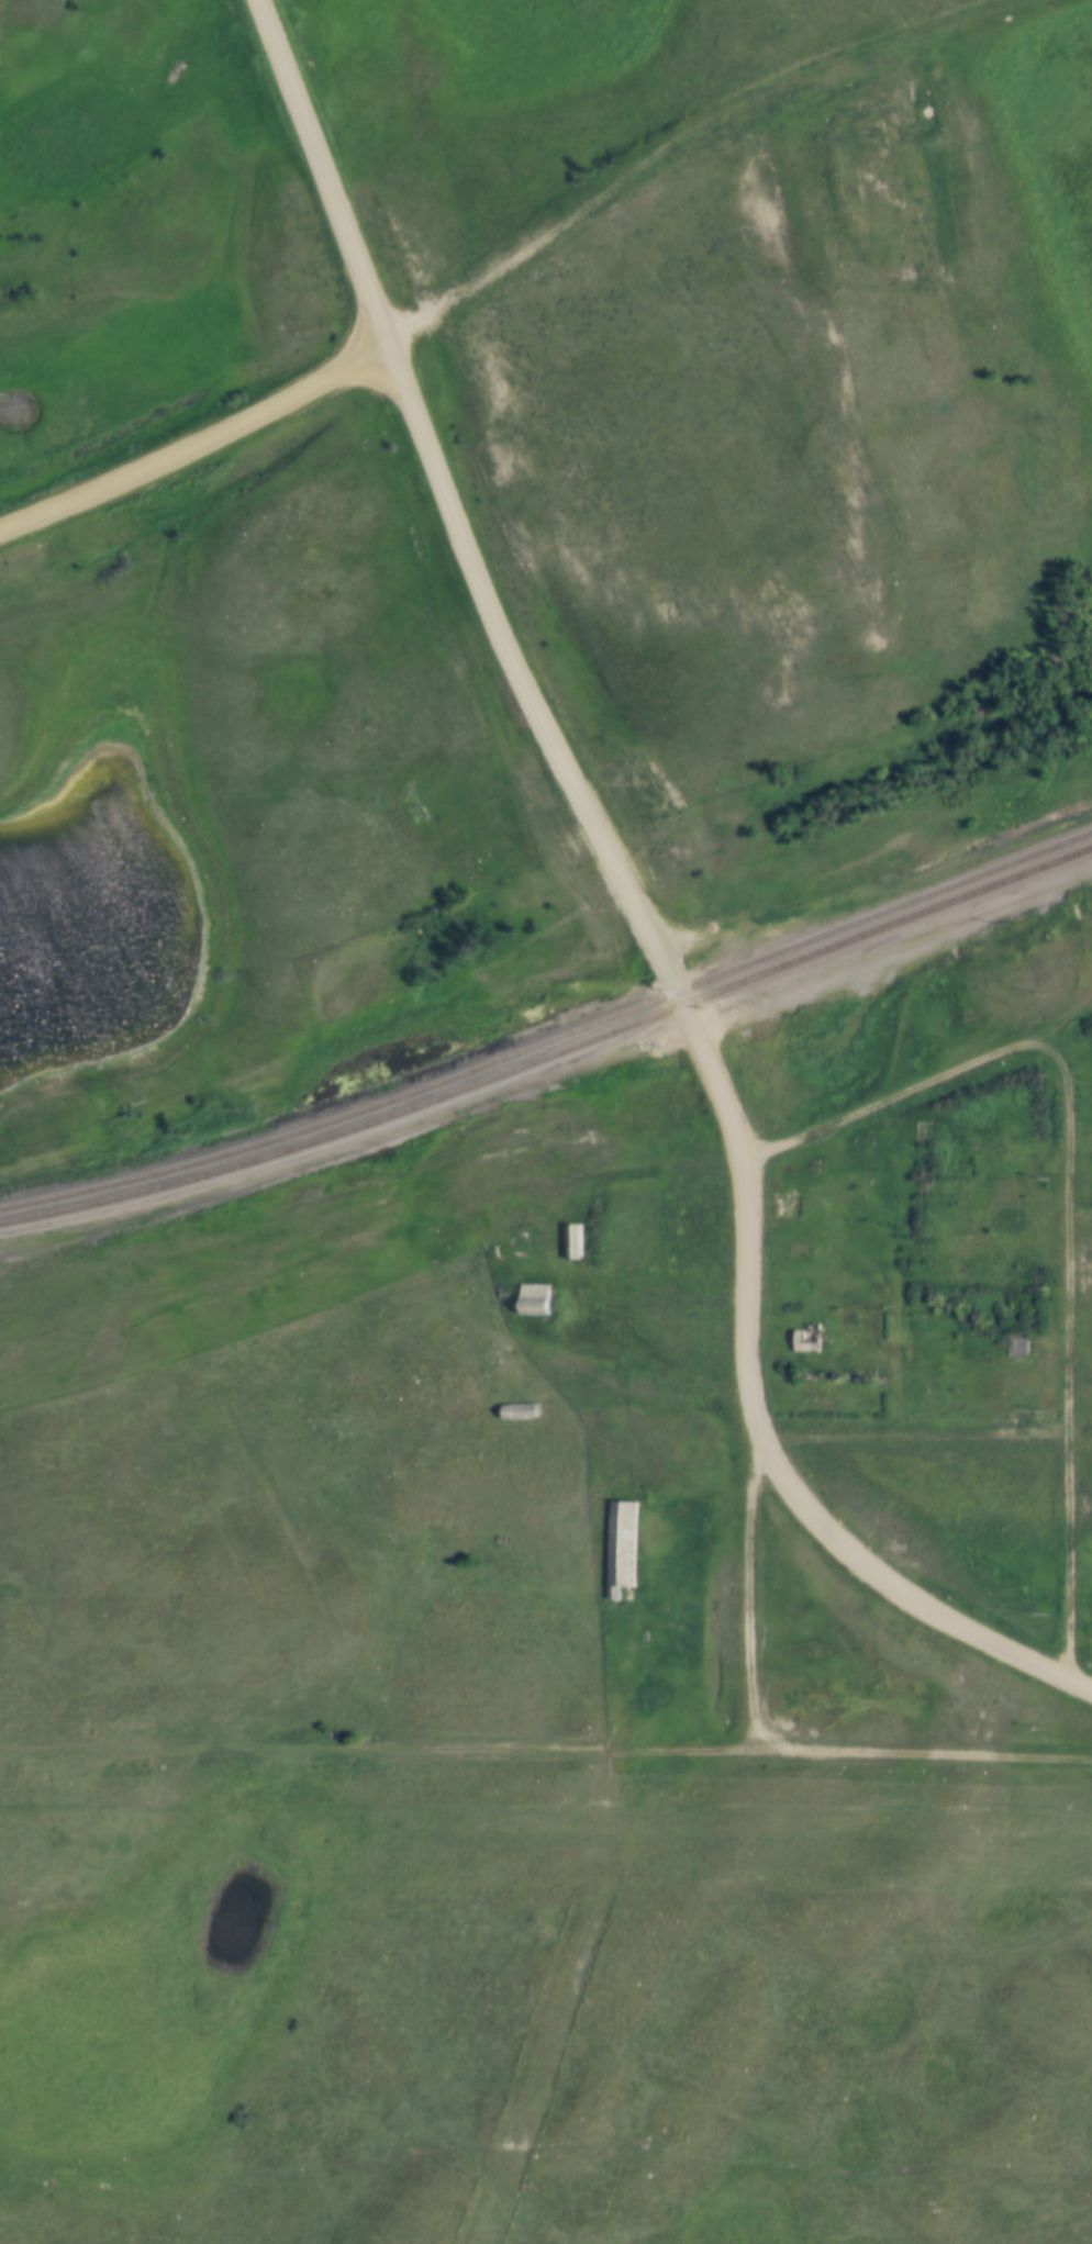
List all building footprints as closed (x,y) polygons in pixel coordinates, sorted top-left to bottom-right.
[(572,1258),(584,1258),(584,1224),(572,1224),(572,1258)] [(525,1314),(553,1314),(553,1283),(525,1283),(525,1314)] [(798,1329),(798,1351),(822,1351),(822,1329),(798,1329)] [(1030,1335),(1010,1336),(1011,1351),(1031,1350),(1030,1335)] [(510,1406),(510,1417),(540,1417),(540,1406),(510,1406)] [(611,1568),(634,1568),(635,1503),(612,1502),(611,1568)]
